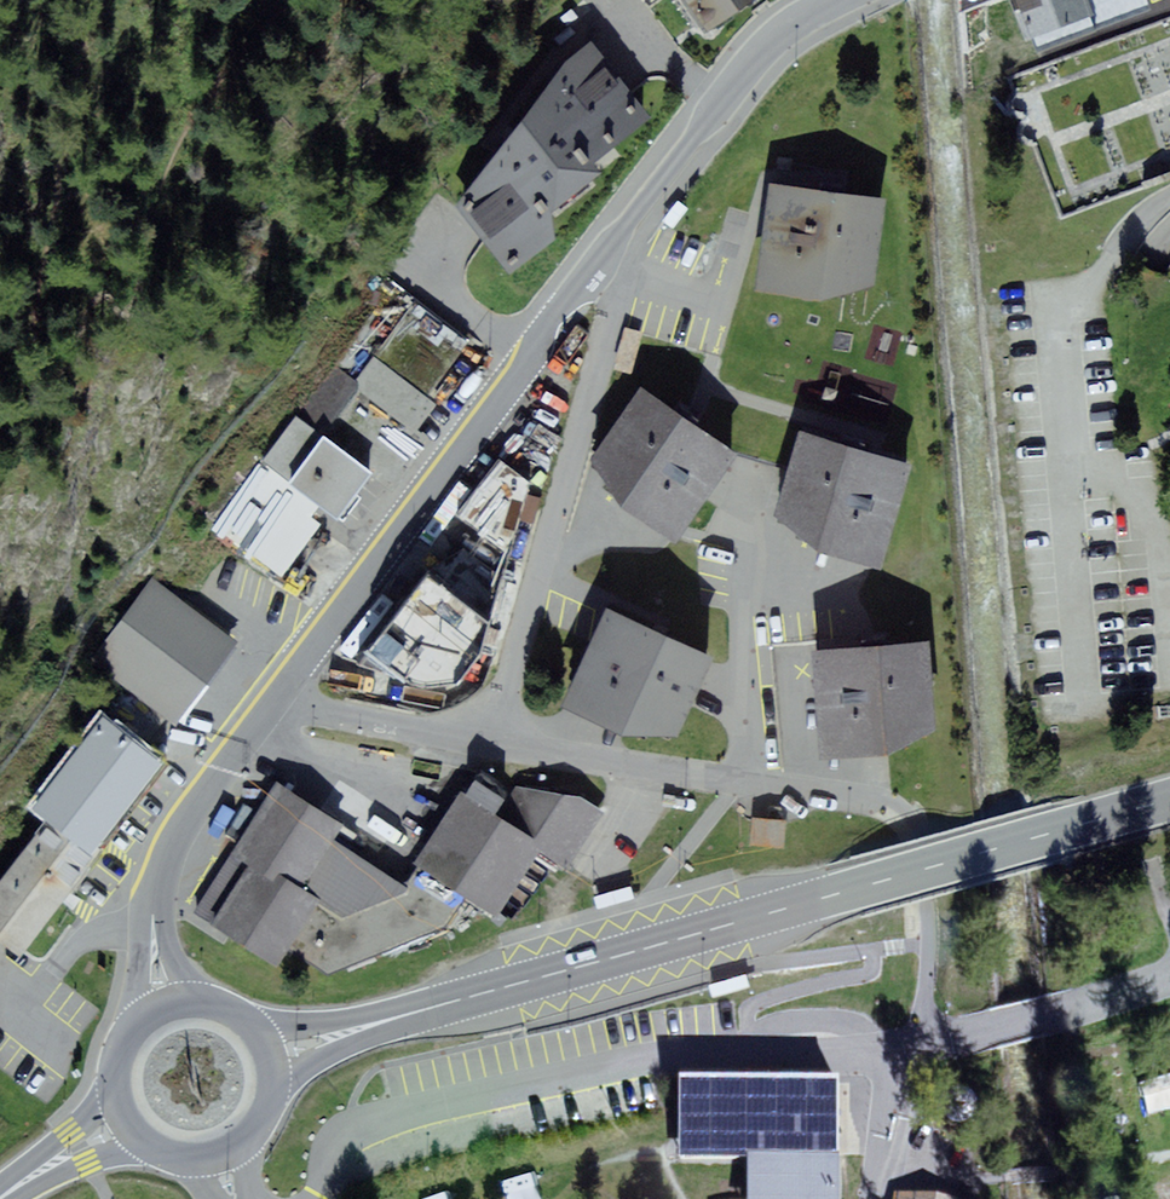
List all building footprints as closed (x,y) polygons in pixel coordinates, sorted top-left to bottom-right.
[(704,34),(755,0),(681,0),(704,34)] [(465,218),(505,267),(555,229),(541,211),(596,167),(589,158),(643,115),(589,51),(567,68),(561,76),(503,150),(470,191),(481,205),(465,218)] [(821,192),(772,187),(762,277),(782,279),(781,288),(824,293),(825,285),(849,288),(850,278),(872,281),(881,200),(846,196),(847,185),(834,184),(822,182),(821,192)] [(434,404),(375,360),(352,389),(411,434),(434,404)] [(680,526),(732,452),(693,425),(698,417),(691,412),(680,404),(674,412),(642,390),(595,457),(613,470),(609,477),(627,490),(622,497),(657,522),(663,515),(680,526)] [(298,419),(214,526),(281,578),(365,471),(298,419)] [(882,552),(907,466),(863,453),(865,443),(853,439),(842,436),(839,446),(802,435),(780,513),(802,519),(800,527),(819,533),(816,543),(858,555),(861,546),(882,552)] [(386,671),(452,687),(476,653),(479,638),(492,620),(505,566),(511,556),(520,522),(535,525),(541,499),(527,496),(531,481),(498,458),(456,518),(476,532),(446,574),(444,584),(422,570),(356,665),(387,672),(386,671)] [(221,636),(153,581),(92,658),(169,720),(231,643),(221,636)] [(674,729),(707,657),(658,635),(609,613),(573,693),(592,702),(588,710),(625,727),(629,718),(650,727),(654,719),(674,729)] [(929,724),(924,645),(886,648),(885,636),(865,638),(863,638),(864,650),(817,653),(824,741),(845,739),(845,748),(885,746),(884,736),(908,734),(907,726),(929,724)] [(52,820),(0,886),(0,932),(21,949),(63,895),(95,854),(91,850),(163,759),(104,713),(33,805),(52,820)] [(195,917),(278,968),(290,947),(328,973),(448,924),(466,890),(495,909),(534,850),(566,867),(599,810),(579,800),(517,793),(500,817),(464,795),(432,842),(419,861),(426,865),(410,887),(331,838),(343,825),(278,784),(195,917)] [(753,816),(751,843),(784,846),(786,819),(753,816)] [(629,885),(594,895),(597,906),(632,897),(629,885)] [(747,971),(708,982),(712,993),(750,982),(747,971)] [(838,1088),(681,1088),(681,1158),(750,1159),(838,1159),(838,1088)] [(838,1159),(750,1159),(750,1198),(837,1198),(838,1159)]
